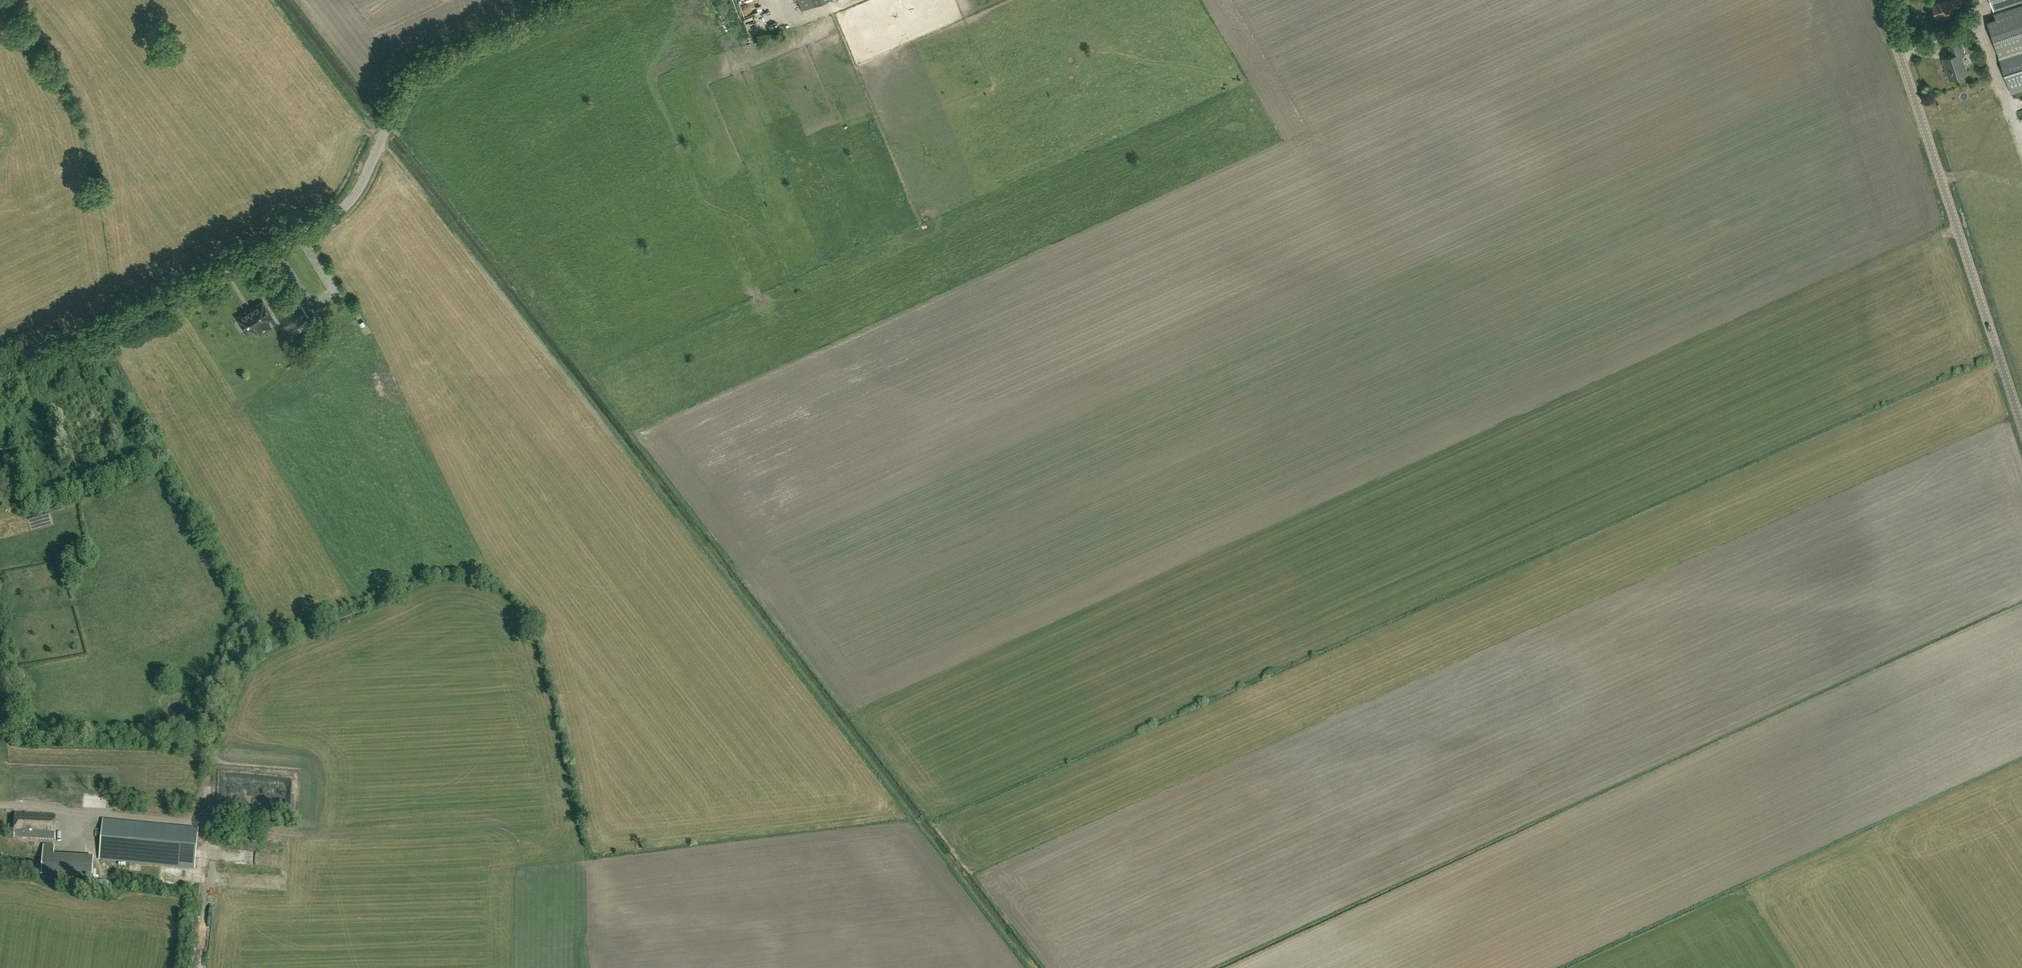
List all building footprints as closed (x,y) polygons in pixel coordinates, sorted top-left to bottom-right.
[(1955,11),(1953,7),(1959,5),(1958,0),(1944,0),(1933,4),(1937,17),(1955,11)] [(1981,4),(1980,0),(1966,0),(1965,0),(1968,9),(1981,4)] [(1994,9),(2020,0),(1991,0),(1994,9)] [(2021,89),(2021,5),(1996,14),(1997,19),(1989,22),(1995,42),(1999,52),(2012,93),(2021,89)] [(1950,78),(1968,72),(1962,55),(1965,54),(1961,42),(1949,46),(1952,54),(1943,57),(1950,78)] [(237,318),(247,333),(257,327),(267,321),(272,317),(263,302),(252,309),(251,309),(252,310),(249,312),(248,311),(237,318)] [(300,303),(288,311),(287,309),(280,313),(287,325),(294,320),(300,329),(312,321),(300,303)] [(55,840),(56,816),(16,814),(15,838),(55,840)] [(127,862),(195,868),(198,829),(103,820),(100,860),(127,862)]
